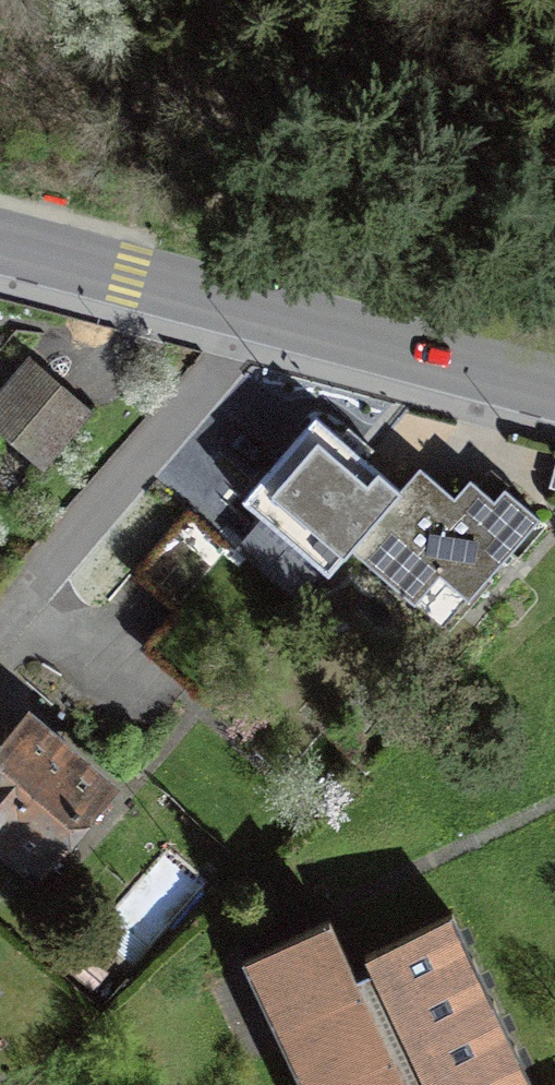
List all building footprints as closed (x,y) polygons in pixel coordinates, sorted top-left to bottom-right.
[(44,381),(0,430),(0,435),(48,477),(94,425),(44,381)] [(401,491),(315,417),(243,501),(328,575),(351,548),(401,491)] [(401,491),(351,548),(414,603),(439,575),(468,600),(539,518),(505,488),(494,500),(470,479),(454,497),(421,468),(401,491)] [(188,501),(133,569),(180,606),(234,538),(188,501)] [(0,758),(0,854),(25,876),(101,789),(29,725),(0,758)] [(444,924),(351,967),(337,934),(258,974),(307,1084),(519,1084),(444,924)]
